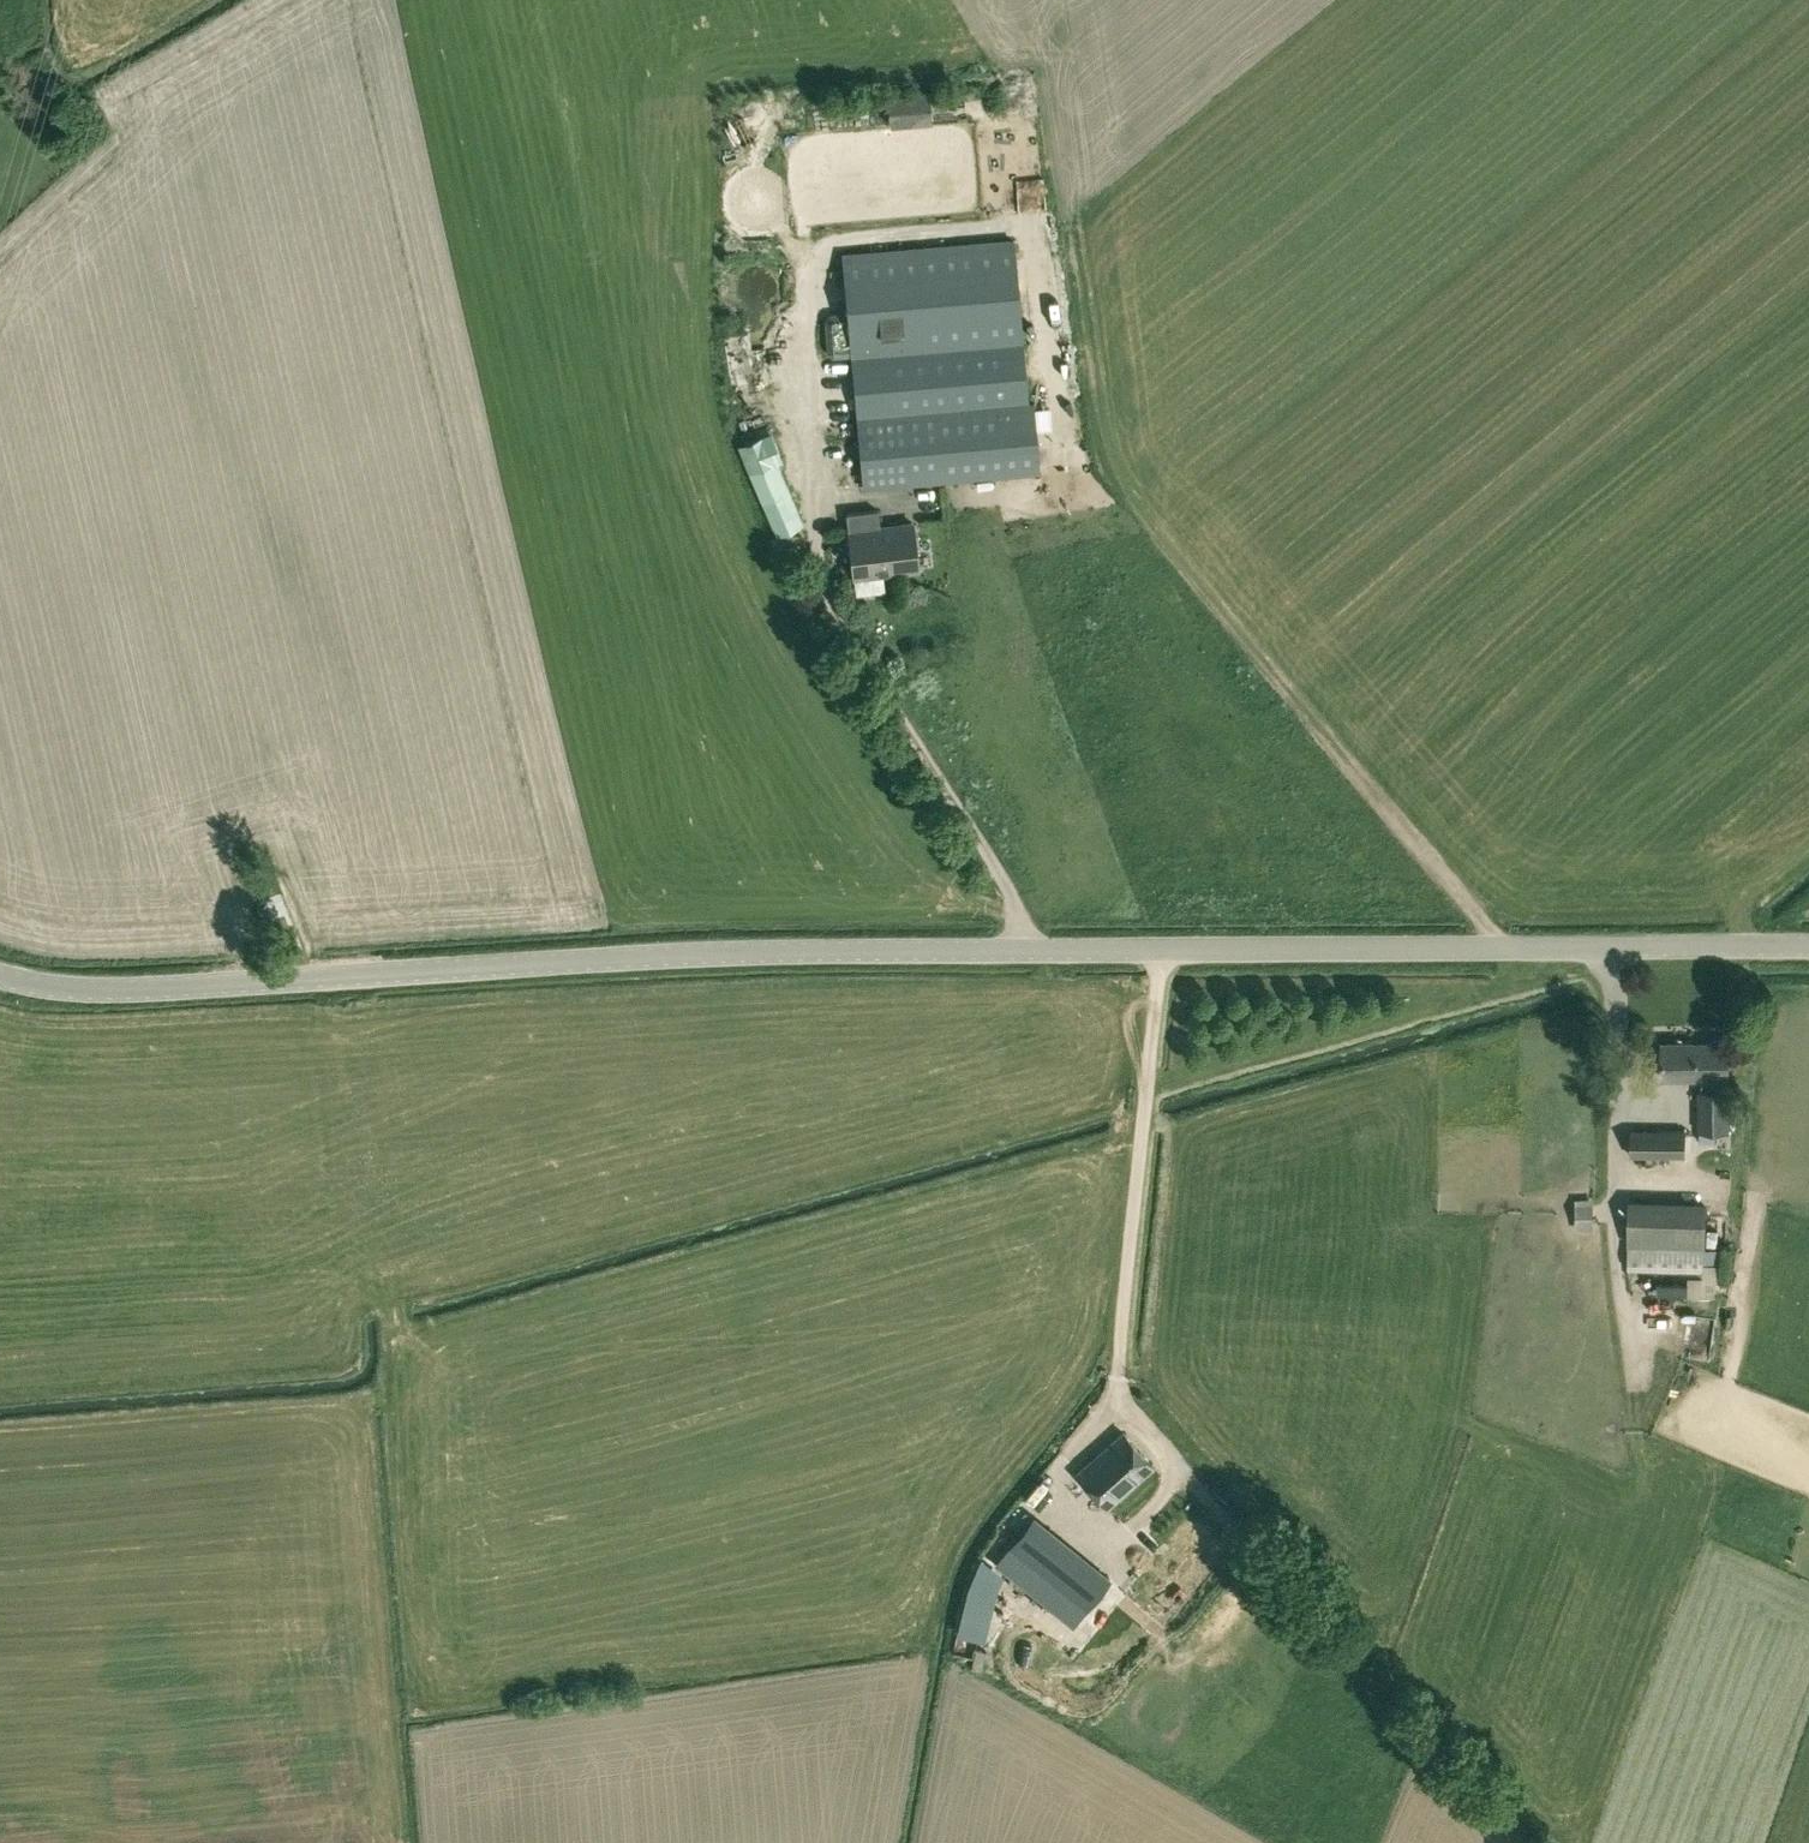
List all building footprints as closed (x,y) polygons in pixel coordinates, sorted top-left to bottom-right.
[(862,106),(863,138),(979,133),(977,101),(862,106)] [(782,116),(782,119),(741,120),(741,144),(760,144),(760,133),(774,133),(774,141),(843,141),(843,115),(782,116)] [(1023,338),(1013,236),(842,252),(852,354),(1023,338)] [(852,354),(851,354),(858,421),(1029,405),(1023,338),(852,354)] [(1042,473),(1035,404),(858,421),(864,490),(1042,473)] [(737,449),(747,471),(775,535),(802,523),(775,461),(782,458),(772,434),(739,449),(737,449)] [(918,569),(913,521),(880,525),(878,508),(847,512),(854,576),(918,569)] [(846,520),(833,522),(836,543),(849,541),(846,520)] [(1728,1041),(1662,1041),(1662,1075),(1728,1075),(1728,1041)] [(1699,1141),(1711,1141),(1711,1131),(1729,1131),(1729,1089),(1697,1088),(1697,1132),(1699,1132),(1699,1141)] [(1632,1128),(1632,1155),(1685,1155),(1686,1129),(1632,1128)] [(1630,1203),(1629,1243),(1705,1245),(1706,1205),(1630,1203)] [(1593,1207),(1574,1207),(1574,1221),(1593,1221),(1593,1207)] [(1689,1282),(1658,1282),(1658,1293),(1689,1293),(1689,1282)] [(1123,1431),(1076,1473),(1106,1507),(1153,1466),(1123,1431)] [(1033,1592),(1073,1624),(1110,1579),(1033,1516),(996,1562),(1033,1592)]
